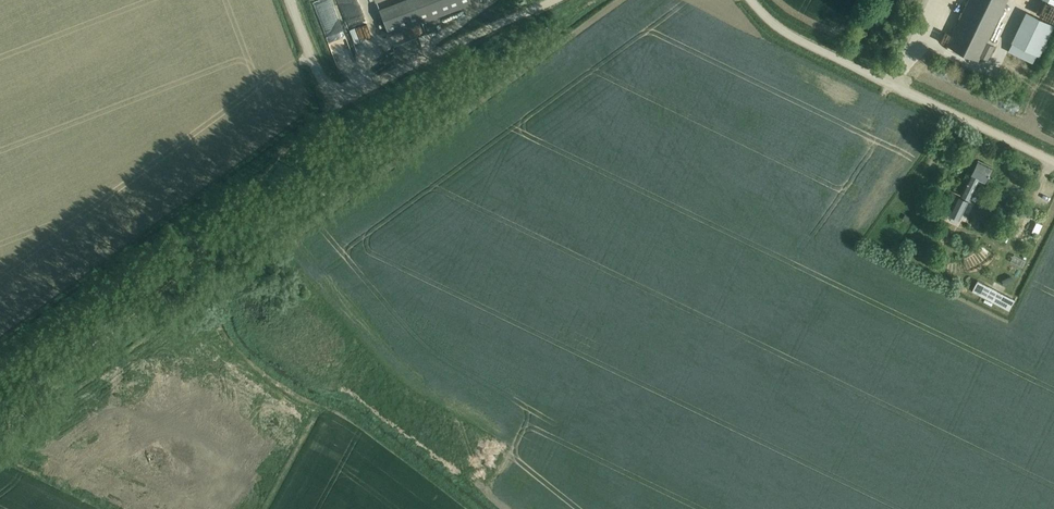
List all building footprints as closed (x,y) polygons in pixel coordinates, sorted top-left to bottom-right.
[(315,22),(332,17),(327,0),(309,0),(315,22)] [(359,20),(351,0),(332,0),(342,27),(359,20)] [(399,0),(383,0),(373,4),(375,9),(399,0)] [(381,13),(389,35),(471,4),(470,0),(416,0),(381,13)] [(994,46),(985,42),(1006,0),(970,0),(947,46),(977,60),(979,55),(987,59),(994,46)] [(1026,11),(1008,51),(1033,63),(1051,23),(1026,11)] [(327,45),(336,65),(347,59),(338,40),(327,45)] [(984,183),(992,166),(978,159),(965,185),(960,195),(969,199),(974,189),(978,180),(984,183)] [(960,220),(969,202),(956,196),(948,214),(960,220)] [(1037,222),(1032,232),(1038,235),(1043,225),(1037,222)] [(997,279),(999,285),(1008,282),(1007,276),(997,279)] [(1015,300),(978,280),(972,291),(1010,310),(1015,300)]
